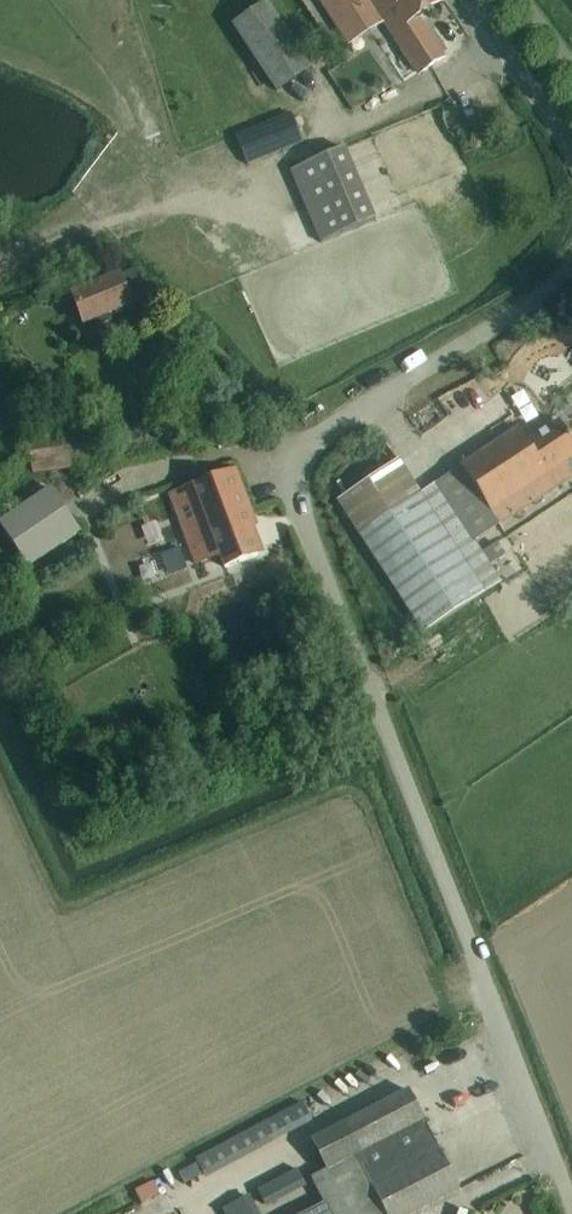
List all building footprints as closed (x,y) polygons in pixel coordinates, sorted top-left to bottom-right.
[(349,42),(384,19),(393,32),(394,34),(403,48),(417,68),(421,74),(444,58),(419,18),(444,0),(323,0),(349,42)] [(235,25),(278,90),(311,68),(268,3),(235,25)] [(304,141),(292,112),(237,135),(249,164),(304,141)] [(376,219),(346,147),(292,170),(323,242),(376,219)] [(84,323),(95,319),(97,324),(111,319),(109,314),(132,305),(120,275),(107,280),(104,270),(89,276),(92,286),(72,294),(84,323)] [(571,460),(571,439),(559,420),(528,441),(519,429),(421,493),(399,460),(337,500),(425,633),(502,582),(474,541),(571,476),(571,474),(566,464),(571,460)] [(98,436),(29,444),(33,472),(101,463),(98,436)] [(196,564),(203,561),(220,557),(223,565),(225,565),(225,567),(263,553),(255,530),(252,531),(231,474),(172,495),(196,564)] [(0,521),(31,568),(81,536),(49,488),(0,521)] [(179,546),(167,551),(175,572),(188,568),(179,546)] [(460,1189),(410,1090),(313,1140),(327,1169),(310,1177),(324,1203),(303,1213),(412,1213),(460,1189)] [(179,1173),(178,1173),(184,1184),(202,1174),(196,1164),(179,1173)] [(297,1169),(257,1189),(262,1200),(303,1180),(297,1169)] [(246,1196),(223,1208),(226,1213),(254,1213),(246,1196)]
